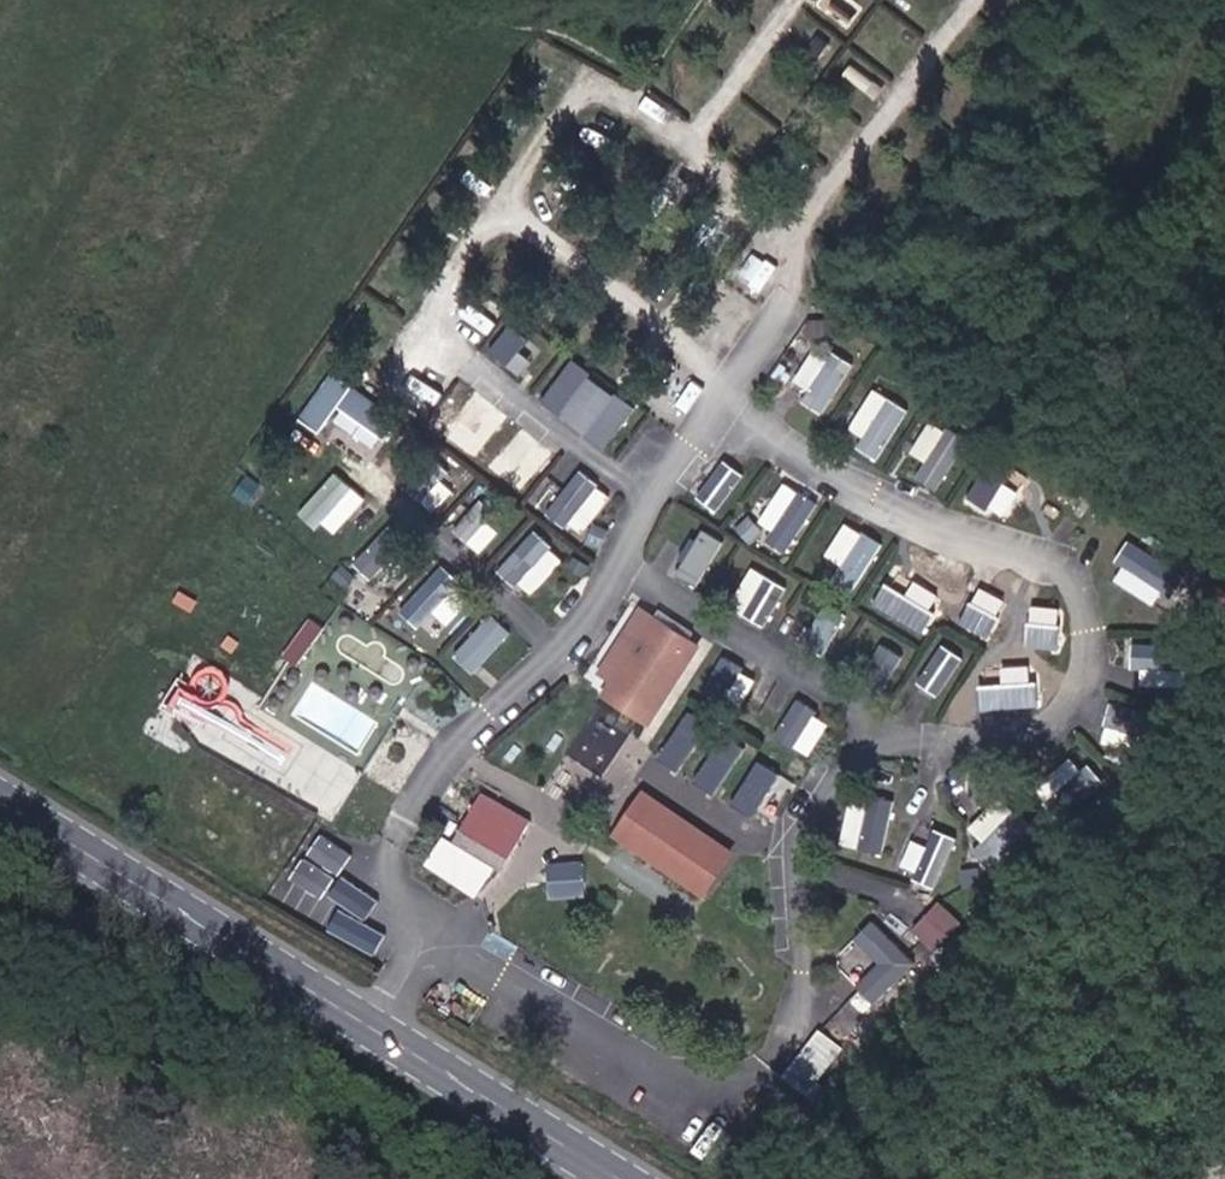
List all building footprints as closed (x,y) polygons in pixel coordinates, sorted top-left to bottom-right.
[(511,320),(490,350),(509,363),(530,333),(511,320)] [(810,386),(803,403),(836,416),(856,364),(811,347),(798,381),(810,386)] [(539,398),(602,446),(632,407),(569,359),(539,398)] [(355,414),(367,395),(329,371),(300,417),(319,429),(336,402),(355,414)] [(917,414),(879,386),(847,430),(885,458),(917,414)] [(452,419),(487,443),(506,416),(471,392),(452,419)] [(914,451),(926,459),(914,476),(933,489),(962,447),(932,426),(914,451)] [(518,429),(499,455),(533,480),(552,454),(518,429)] [(432,455),(410,490),(438,508),(460,472),(432,455)] [(722,458),(696,492),(721,512),(747,477),(722,458)] [(986,462),(975,491),(1035,514),(1046,485),(986,462)] [(580,467),(548,510),(566,524),(599,481),(580,467)] [(336,536),(369,498),(336,469),(303,507),(336,536)] [(790,555),(821,503),(782,480),(759,518),(775,527),(767,540),(790,555)] [(600,483),(573,521),(587,532),(615,494),(600,483)] [(843,520),(828,554),(842,560),(833,582),(861,594),(885,539),(843,520)] [(675,568),(701,587),(732,544),(706,526),(675,568)] [(501,566),(531,594),(566,556),(535,528),(501,566)] [(1129,542),(1111,575),(1157,600),(1175,568),(1129,542)] [(770,627),(793,587),(754,565),(731,605),(770,627)] [(1026,644),(1047,610),(994,577),(973,610),(1026,644)] [(424,584),(404,611),(423,624),(443,598),(424,584)] [(805,644),(832,656),(851,614),(823,602),(805,644)] [(474,672),(515,631),(494,611),(454,651),(474,672)] [(603,699),(633,717),(674,654),(682,659),(691,646),(646,616),(637,630),(645,635),(603,699)] [(603,699),(645,635),(637,630),(596,694),(603,699)] [(882,640),(864,676),(891,690),(909,654),(882,640)] [(943,696),(967,659),(940,642),(917,680),(943,696)] [(299,654),(286,645),(273,664),(288,673),(299,654)] [(642,722),(682,659),(674,654),(633,717),(642,722)] [(722,655),(706,692),(744,708),(760,671),(722,655)] [(815,754),(833,715),(795,697),(777,735),(815,754)] [(576,753),(607,773),(631,736),(601,716),(576,753)] [(751,747),(724,792),(750,807),(776,762),(751,747)] [(528,814),(477,788),(452,837),(474,848),(480,837),(509,851),(528,814)] [(874,795),(872,805),(850,802),(845,845),(894,851),(900,798),(874,795)] [(741,866),(640,800),(610,846),(711,911),(741,866)] [(949,881),(961,838),(941,833),(929,876),(949,881)] [(426,864),(479,894),(496,864),(443,835),(426,864)] [(577,878),(574,854),(550,857),(553,881),(577,878)] [(596,901),(563,886),(541,930),(576,944),(596,901)] [(878,918),(839,955),(885,1003),(924,966),(878,918)] [(812,1028),(793,1075),(823,1087),(842,1040),(812,1028)]
